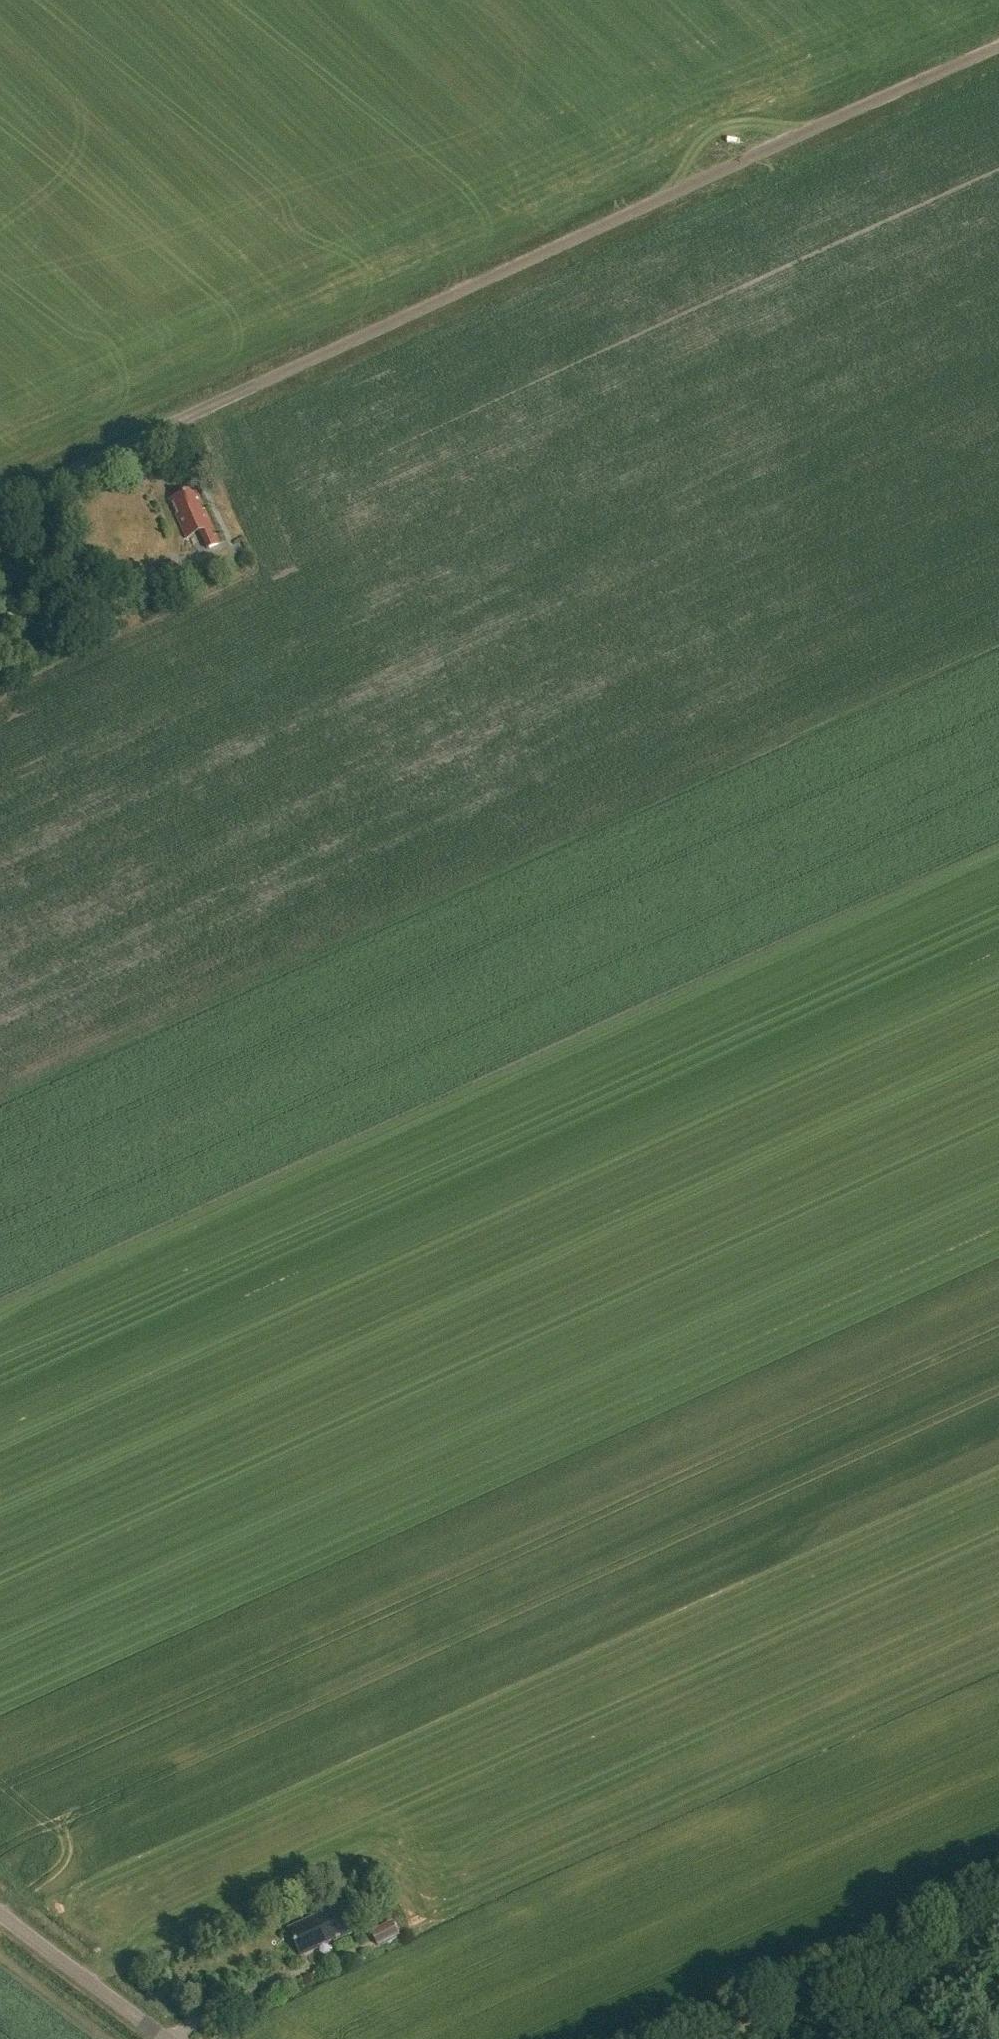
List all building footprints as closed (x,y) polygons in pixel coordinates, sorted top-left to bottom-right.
[(185,537),(199,531),(206,547),(218,542),(196,490),(191,492),(189,488),(168,497),(185,537)] [(335,1938),(353,1930),(343,1904),(288,1927),(300,1956),(312,1952),(313,1955),(330,1947),(330,1945),(337,1942),(335,1938)] [(390,1923),(367,1934),(374,1948),(397,1937),(390,1923)]
